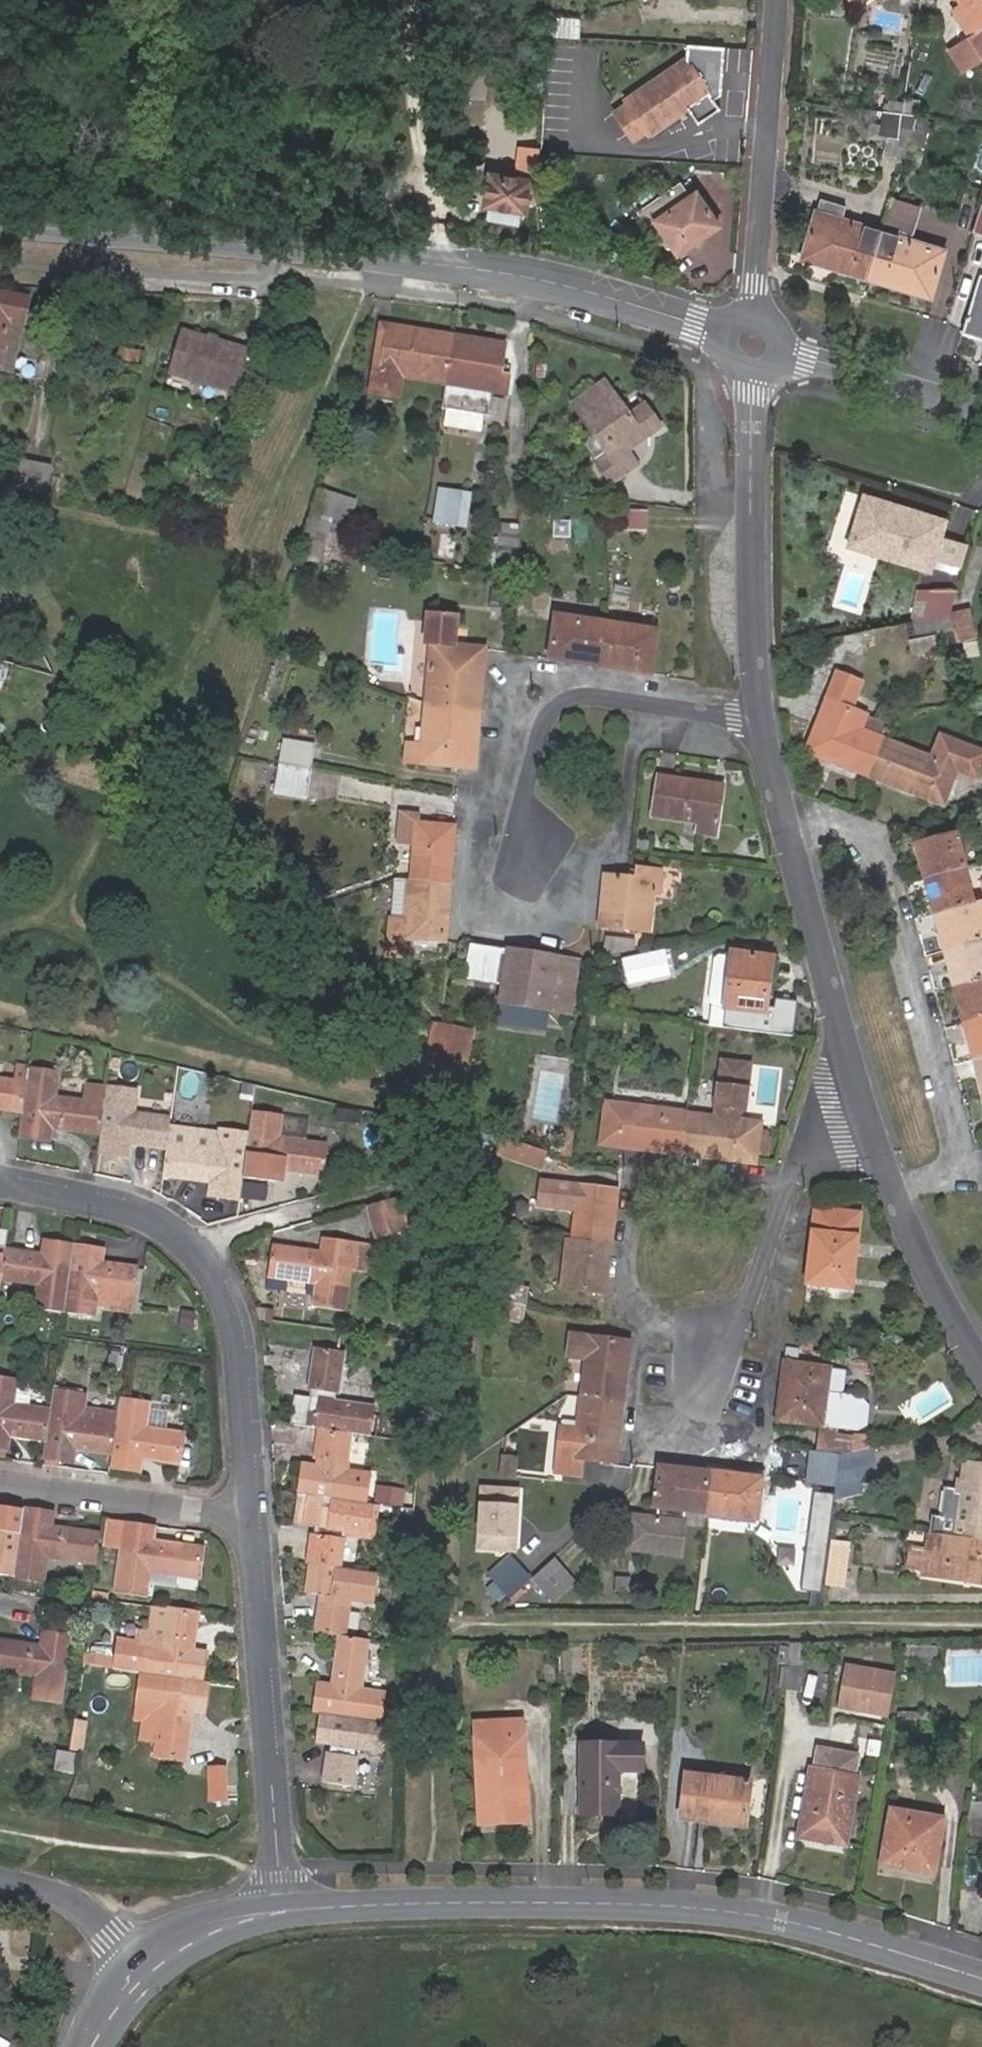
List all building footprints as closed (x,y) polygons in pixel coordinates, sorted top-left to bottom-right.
[(961,1),(953,8),(970,35),(949,49),(964,73),(981,61),(981,32),(981,30),(981,0),(960,0),(961,1)] [(553,18),(552,36),(580,38),(582,20),(553,18)] [(724,94),(726,47),(689,44),(687,59),(710,93),(690,107),(701,123),(722,109),(716,100),(724,94)] [(650,134),(710,93),(687,59),(627,99),(629,102),(615,113),(634,140),(647,131),(650,134)] [(905,114),(916,115),(918,115),(920,102),(907,100),(907,102),(905,114)] [(905,114),(907,102),(892,101),(892,112),(905,114)] [(902,129),(912,129),(915,118),(916,115),(905,114),(892,112),(881,111),(879,124),(871,124),(870,136),(885,138),(883,155),(898,158),(902,129)] [(929,122),(915,118),(912,129),(909,141),(922,145),(929,122)] [(531,194),(541,195),(543,155),(544,130),(531,129),(529,177),(489,171),(483,206),(527,215),(531,194)] [(544,130),(543,155),(556,155),(556,140),(552,139),(552,130),(544,130)] [(690,195),(681,183),(639,210),(649,225),(657,220),(679,253),(720,225),(696,191),(690,195)] [(802,258),(868,279),(882,231),(843,219),(847,207),(820,198),(802,258)] [(981,200),(972,231),(981,234),(981,200)] [(882,231),(868,279),(930,298),(945,250),(882,231)] [(980,274),(963,332),(981,338),(981,274),(980,274)] [(0,292),(0,369),(12,371),(28,298),(0,292)] [(435,344),(438,333),(390,325),(388,335),(435,344)] [(216,340),(207,338),(180,331),(169,374),(237,391),(248,348),(216,340)] [(209,332),(207,338),(216,340),(218,334),(209,332)] [(452,342),(453,335),(438,333),(435,344),(388,335),(381,367),(373,366),(369,391),(399,397),(404,378),(445,385),(452,342)] [(484,341),(453,335),(452,342),(483,347),(484,341)] [(483,347),(452,342),(445,385),(492,392),(506,394),(509,376),(499,374),(503,344),(484,341),(483,347)] [(628,416),(603,382),(572,406),(605,454),(596,462),(612,485),(636,466),(627,453),(659,429),(643,406),(628,416)] [(488,416),(492,392),(445,385),(442,409),(488,416)] [(472,458),(448,454),(438,519),(462,523),(472,458)] [(50,467),(17,460),(11,486),(44,493),(50,467)] [(343,544),(357,501),(319,489),(304,538),(325,541),(343,544)] [(886,514),(890,504),(865,496),(861,506),(886,514)] [(944,521),(890,504),(886,514),(861,506),(849,545),(929,569),(944,521)] [(500,524),(494,570),(517,574),(520,527),(500,524)] [(319,563),(325,541),(304,538),(298,557),(319,563)] [(492,581),(490,608),(505,609),(507,582),(492,581)] [(918,590),(911,620),(913,620),(949,613),(955,590),(918,590)] [(969,609),(949,613),(952,628),(955,641),(976,635),(969,609)] [(430,643),(425,702),(480,708),(486,649),(451,645),(453,614),(441,612),(424,610),(422,642),(430,643)] [(952,628),(949,613),(913,620),(918,636),(952,628)] [(602,667),(607,623),(555,614),(548,659),(602,667)] [(602,667),(650,674),(656,631),(607,623),(602,667)] [(868,776),(882,740),(858,731),(864,717),(849,711),(859,684),(836,675),(808,744),(838,756),(836,763),(868,776)] [(480,708),(425,702),(422,744),(406,743),(404,765),(459,769),(474,770),(480,708)] [(887,726),(864,717),(858,731),(882,740),(887,726)] [(981,768),(981,751),(941,736),(932,760),(955,769),(978,777),(981,768)] [(283,740),(279,763),(310,769),(314,745),(283,740)] [(932,760),(882,740),(868,776),(942,804),(955,769),(932,760)] [(838,756),(808,744),(805,751),(836,763),(838,756)] [(310,769),(279,763),(274,792),(305,798),(310,769)] [(723,787),(659,777),(652,817),(696,824),(695,832),(716,836),(723,787)] [(449,883),(454,826),(416,822),(416,816),(401,814),(399,842),(413,843),(410,879),(449,883)] [(916,845),(925,879),(964,869),(957,845),(966,843),(964,833),(916,845)] [(605,876),(600,926),(647,931),(651,894),(658,895),(661,871),(637,868),(635,879),(605,876)] [(964,869),(925,879),(935,915),(973,905),(964,869)] [(400,878),(395,880),(392,916),(403,917),(407,879),(400,878)] [(444,941),(449,883),(410,879),(407,879),(403,917),(392,916),(388,955),(404,956),(406,940),(443,942),(444,941)] [(973,905),(935,915),(945,951),(981,941),(981,905),(981,903),(973,905)] [(945,951),(954,988),(981,980),(981,941),(945,951)] [(577,959),(508,950),(499,1003),(569,1012),(577,959)] [(772,958),(731,953),(724,1010),(766,1015),(767,1007),(772,958)] [(724,1010),(729,960),(716,959),(713,961),(708,1005),(710,1008),(724,1010)] [(954,988),(964,1023),(981,1018),(981,980),(954,988)] [(795,1037),(799,1001),(776,999),(775,1008),(767,1007),(766,1015),(724,1010),(722,1028),(795,1037)] [(964,1023),(974,1060),(981,1057),(981,1018),(964,1023)] [(445,1078),(455,1028),(434,1024),(424,1074),(445,1078)] [(470,1031),(455,1028),(445,1078),(461,1081),(470,1031)] [(758,1134),(759,1122),(735,1119),(736,1113),(747,1105),(753,1061),(722,1057),(714,1116),(687,1113),(683,1144),(711,1147),(709,1156),(755,1162),(756,1154),(766,1155),(768,1135),(758,1134)] [(974,1060),(981,1092),(981,1057),(974,1060)] [(29,1070),(27,1082),(23,1114),(20,1135),(49,1139),(51,1127),(56,1095),(59,1075),(29,1070)] [(23,1114),(27,1082),(0,1078),(0,1110),(23,1114)] [(107,1086),(105,1103),(101,1135),(98,1151),(126,1155),(128,1143),(166,1149),(167,1144),(170,1120),(132,1113),(136,1091),(107,1086)] [(105,1103),(56,1095),(51,1127),(101,1135),(105,1103)] [(599,1143),(623,1146),(659,1150),(660,1145),(683,1148),(683,1144),(687,1113),(604,1102),(599,1143)] [(252,1111),(249,1134),(244,1177),(272,1181),(274,1167),(323,1175),(327,1145),(279,1137),(282,1116),(252,1111)] [(215,1151),(167,1144),(166,1149),(163,1175),(212,1183),(211,1193),(241,1198),(243,1180),(244,1177),(249,1134),(219,1128),(215,1151)] [(543,1152),(504,1138),(499,1153),(537,1166),(543,1152)] [(682,1153),(709,1156),(711,1147),(683,1144),(683,1148),(682,1153)] [(659,1150),(682,1153),(683,1148),(660,1145),(659,1150)] [(270,1202),(272,1183),(243,1180),(241,1198),(270,1202)] [(611,1243),(617,1190),(541,1181),(538,1205),(574,1211),(571,1240),(611,1243)] [(394,1199),(367,1206),(375,1237),(402,1230),(394,1199)] [(859,1214),(815,1209),(807,1284),(848,1289),(859,1214)] [(2,1280),(7,1246),(9,1233),(0,1231),(0,1292),(2,1280)] [(561,1289),(605,1294),(611,1243),(571,1240),(566,1239),(561,1289)] [(351,1246),(324,1242),(322,1255),(274,1247),(269,1276),(318,1285),(314,1306),(342,1310),(351,1246)] [(44,1253),(7,1246),(2,1280),(39,1285),(36,1306),(66,1310),(75,1248),(46,1243),(44,1253)] [(103,1252),(75,1248),(66,1310),(94,1315),(98,1291),(135,1297),(139,1268),(102,1261),(103,1252)] [(502,1284),(499,1300),(525,1305),(529,1289),(502,1284)] [(525,1305),(499,1300),(496,1319),(522,1324),(525,1305)] [(585,1360),(580,1396),(624,1400),(632,1342),(599,1337),(571,1333),(567,1358),(585,1360)] [(321,1428),(353,1433),(371,1436),(376,1407),(338,1401),(344,1354),(314,1350),(307,1397),(296,1396),(292,1424),(321,1428)] [(821,1427),(817,1452),(840,1455),(841,1454),(850,1453),(852,1440),(838,1437),(839,1431),(857,1432),(860,1433),(866,1425),(868,1409),(861,1398),(842,1395),(845,1374),(829,1371),(829,1368),(787,1363),(780,1421),(821,1427)] [(8,1447),(10,1436),(47,1442),(52,1409),(15,1404),(19,1382),(0,1379),(0,1446),(8,1447)] [(76,1447),(113,1454),(119,1413),(90,1409),(87,1424),(80,1423),(84,1395),(55,1391),(52,1409),(47,1442),(45,1455),(74,1459),(76,1447)] [(624,1400),(580,1396),(576,1431),(559,1428),(553,1473),(579,1477),(583,1458),(616,1462),(624,1400)] [(119,1413),(113,1454),(111,1466),(141,1470),(143,1458),(177,1464),(183,1431),(148,1425),(151,1404),(121,1399),(119,1413)] [(348,1470),(353,1433),(321,1428),(315,1466),(306,1464),(301,1494),(309,1496),(366,1505),(370,1473),(348,1470)] [(841,1454),(840,1455),(838,1472),(871,1465),(868,1449),(850,1453),(841,1454)] [(799,1474),(803,1459),(783,1453),(778,1468),(799,1474)] [(515,1479),(517,1459),(503,1458),(501,1478),(515,1479)] [(929,1531),(981,1539),(981,1466),(966,1464),(964,1478),(957,1519),(938,1516),(931,1515),(929,1531)] [(710,1472),(658,1466),(653,1508),(656,1508),(683,1511),(705,1514),(710,1472)] [(710,1472),(705,1514),(758,1520),(764,1478),(710,1472)] [(957,1519),(964,1478),(959,1477),(957,1489),(943,1487),(938,1516),(957,1519)] [(372,1506),(366,1505),(309,1496),(305,1525),(318,1527),(313,1565),(342,1569),(347,1532),(368,1535),(372,1506)] [(24,1510),(0,1507),(0,1571),(16,1573),(24,1510)] [(680,1540),(683,1511),(656,1508),(655,1519),(629,1516),(627,1534),(680,1540)] [(53,1515),(24,1510),(16,1573),(46,1577),(48,1556),(98,1564),(102,1533),(52,1526),(53,1515)] [(156,1530),(110,1523),(106,1544),(124,1547),(118,1587),(147,1592),(150,1570),(199,1577),(204,1548),(154,1540),(156,1530)] [(929,1531),(922,1575),(981,1584),(981,1539),(929,1531)] [(678,1556),(680,1540),(627,1534),(625,1550),(678,1556)] [(829,1542),(824,1584),(842,1587),(847,1544),(829,1542)] [(498,1585),(509,1598),(531,1579),(519,1566),(510,1556),(488,1575),(498,1585)] [(565,1572),(553,1559),(531,1579),(542,1592),(547,1597),(554,1597),(573,1581),(565,1572)] [(376,1574),(342,1569),(313,1565),(309,1593),(321,1595),(316,1632),(338,1636),(345,1637),(351,1600),(372,1603),(376,1574)] [(136,1672),(143,1673),(201,1681),(206,1652),(193,1650),(199,1613),(169,1609),(164,1646),(141,1642),(136,1672)] [(36,1678),(33,1698),(63,1702),(73,1638),(44,1634),(43,1644),(0,1639),(0,1672),(36,1678)] [(368,1640),(345,1637),(338,1636),(330,1687),(320,1686),(316,1712),(319,1713),(380,1723),(384,1693),(362,1689),(368,1641),(368,1640)] [(788,1662),(784,1689),(800,1691),(803,1665),(788,1662)] [(201,1681),(143,1673),(139,1702),(162,1705),(155,1754),(185,1758),(193,1709),(204,1711),(208,1682),(201,1681)] [(384,1723),(380,1723),(319,1713),(316,1742),(329,1744),(324,1780),(351,1786),(357,1750),(380,1754),(384,1723)] [(523,1720),(475,1722),(479,1823),(528,1820),(523,1720)] [(870,1727),(864,1753),(879,1757),(885,1731),(870,1727)] [(642,1745),(591,1744),(590,1772),(582,1772),(581,1813),(619,1814),(620,1772),(642,1772),(642,1745)] [(590,1772),(591,1744),(583,1744),(582,1772),(590,1772)] [(70,1752),(57,1750),(55,1770),(74,1773),(77,1754),(70,1752)] [(853,1777),(857,1756),(819,1750),(815,1770),(853,1777)] [(815,1770),(812,1770),(801,1835),(845,1842),(856,1778),(853,1777),(815,1770)] [(751,1781),(687,1774),(683,1817),(746,1824),(751,1781)] [(943,1819),(893,1810),(883,1864),(934,1873),(943,1819)]
